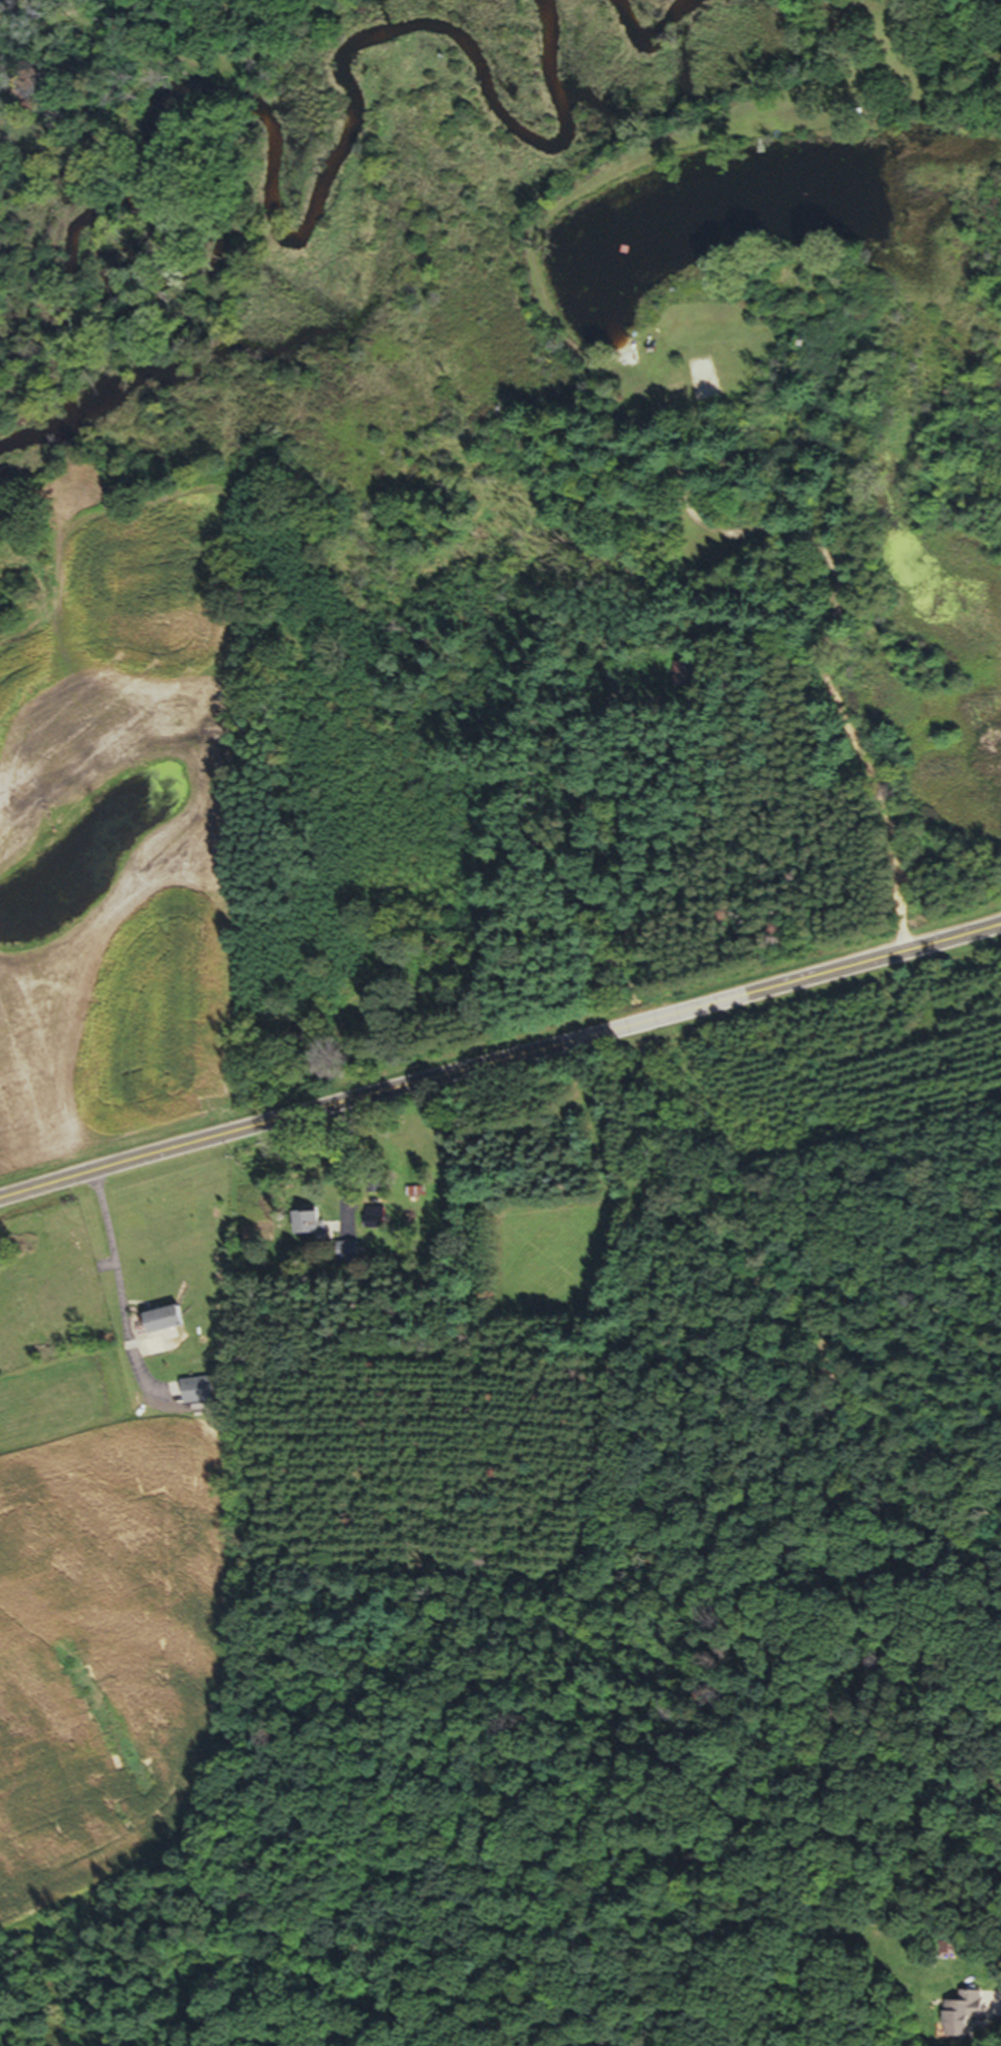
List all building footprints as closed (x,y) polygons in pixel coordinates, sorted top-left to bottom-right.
[(383,1213),(364,1213),(364,1234),(383,1234),(383,1213)] [(320,1240),(320,1216),(295,1216),(295,1240),(320,1240)] [(148,1312),(147,1334),(181,1336),(182,1314),(148,1312)] [(212,1408),(211,1384),(183,1385),(184,1409),(212,1408)] [(934,2045),(971,2045),(971,2021),(984,2021),(984,2004),(976,2004),(975,1995),(955,1996),(955,2006),(934,2006),(934,2045)]
